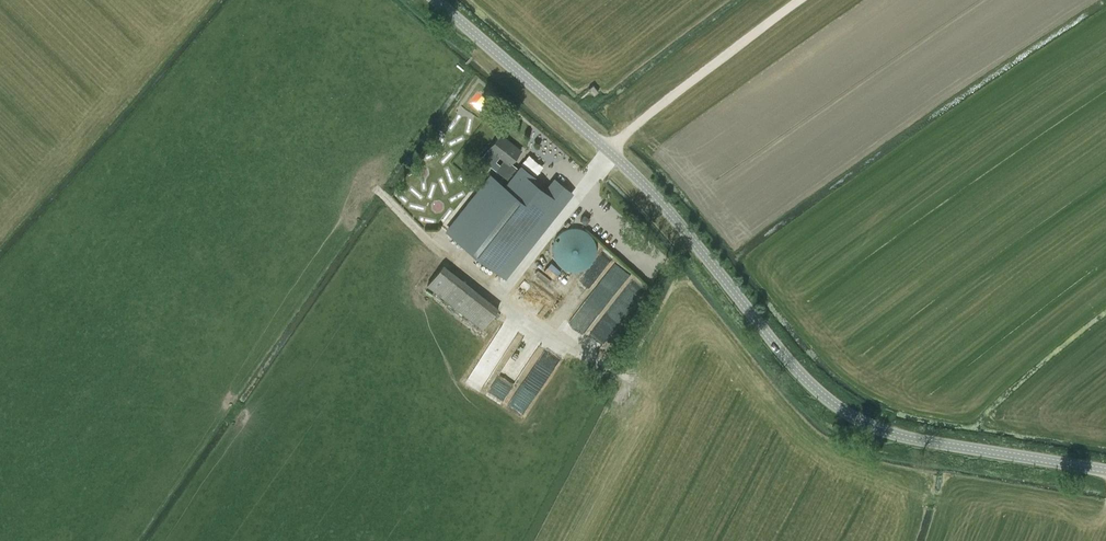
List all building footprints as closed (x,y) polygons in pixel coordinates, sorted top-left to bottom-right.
[(589,88),(594,95),(599,91),(593,84),(589,88)] [(479,108),(487,100),(479,92),(471,100),(479,108)] [(521,150),(500,133),(485,152),(496,160),(499,156),(504,160),(496,170),(510,180),(519,169),(511,163),(521,150)] [(545,190),(519,169),(510,180),(504,187),(491,176),(448,230),(506,276),(572,194),(553,180),(545,190)] [(569,228),(564,230),(559,233),(556,238),(553,244),(553,249),(553,255),(556,260),(559,265),(564,268),(569,271),(575,271),(581,270),(586,268),(590,265),(594,260),(596,255),(597,249),(596,244),(594,238),(590,233),(586,230),(581,228),(575,227),(569,228)] [(598,270),(603,271),(607,260),(596,256),(591,274),(596,275),(598,270)] [(551,264),(547,272),(557,278),(561,270),(551,264)] [(429,287),(487,328),(502,307),(444,266),(429,287)] [(535,352),(539,346),(521,332),(515,340),(520,344),(521,342),(535,352)]
